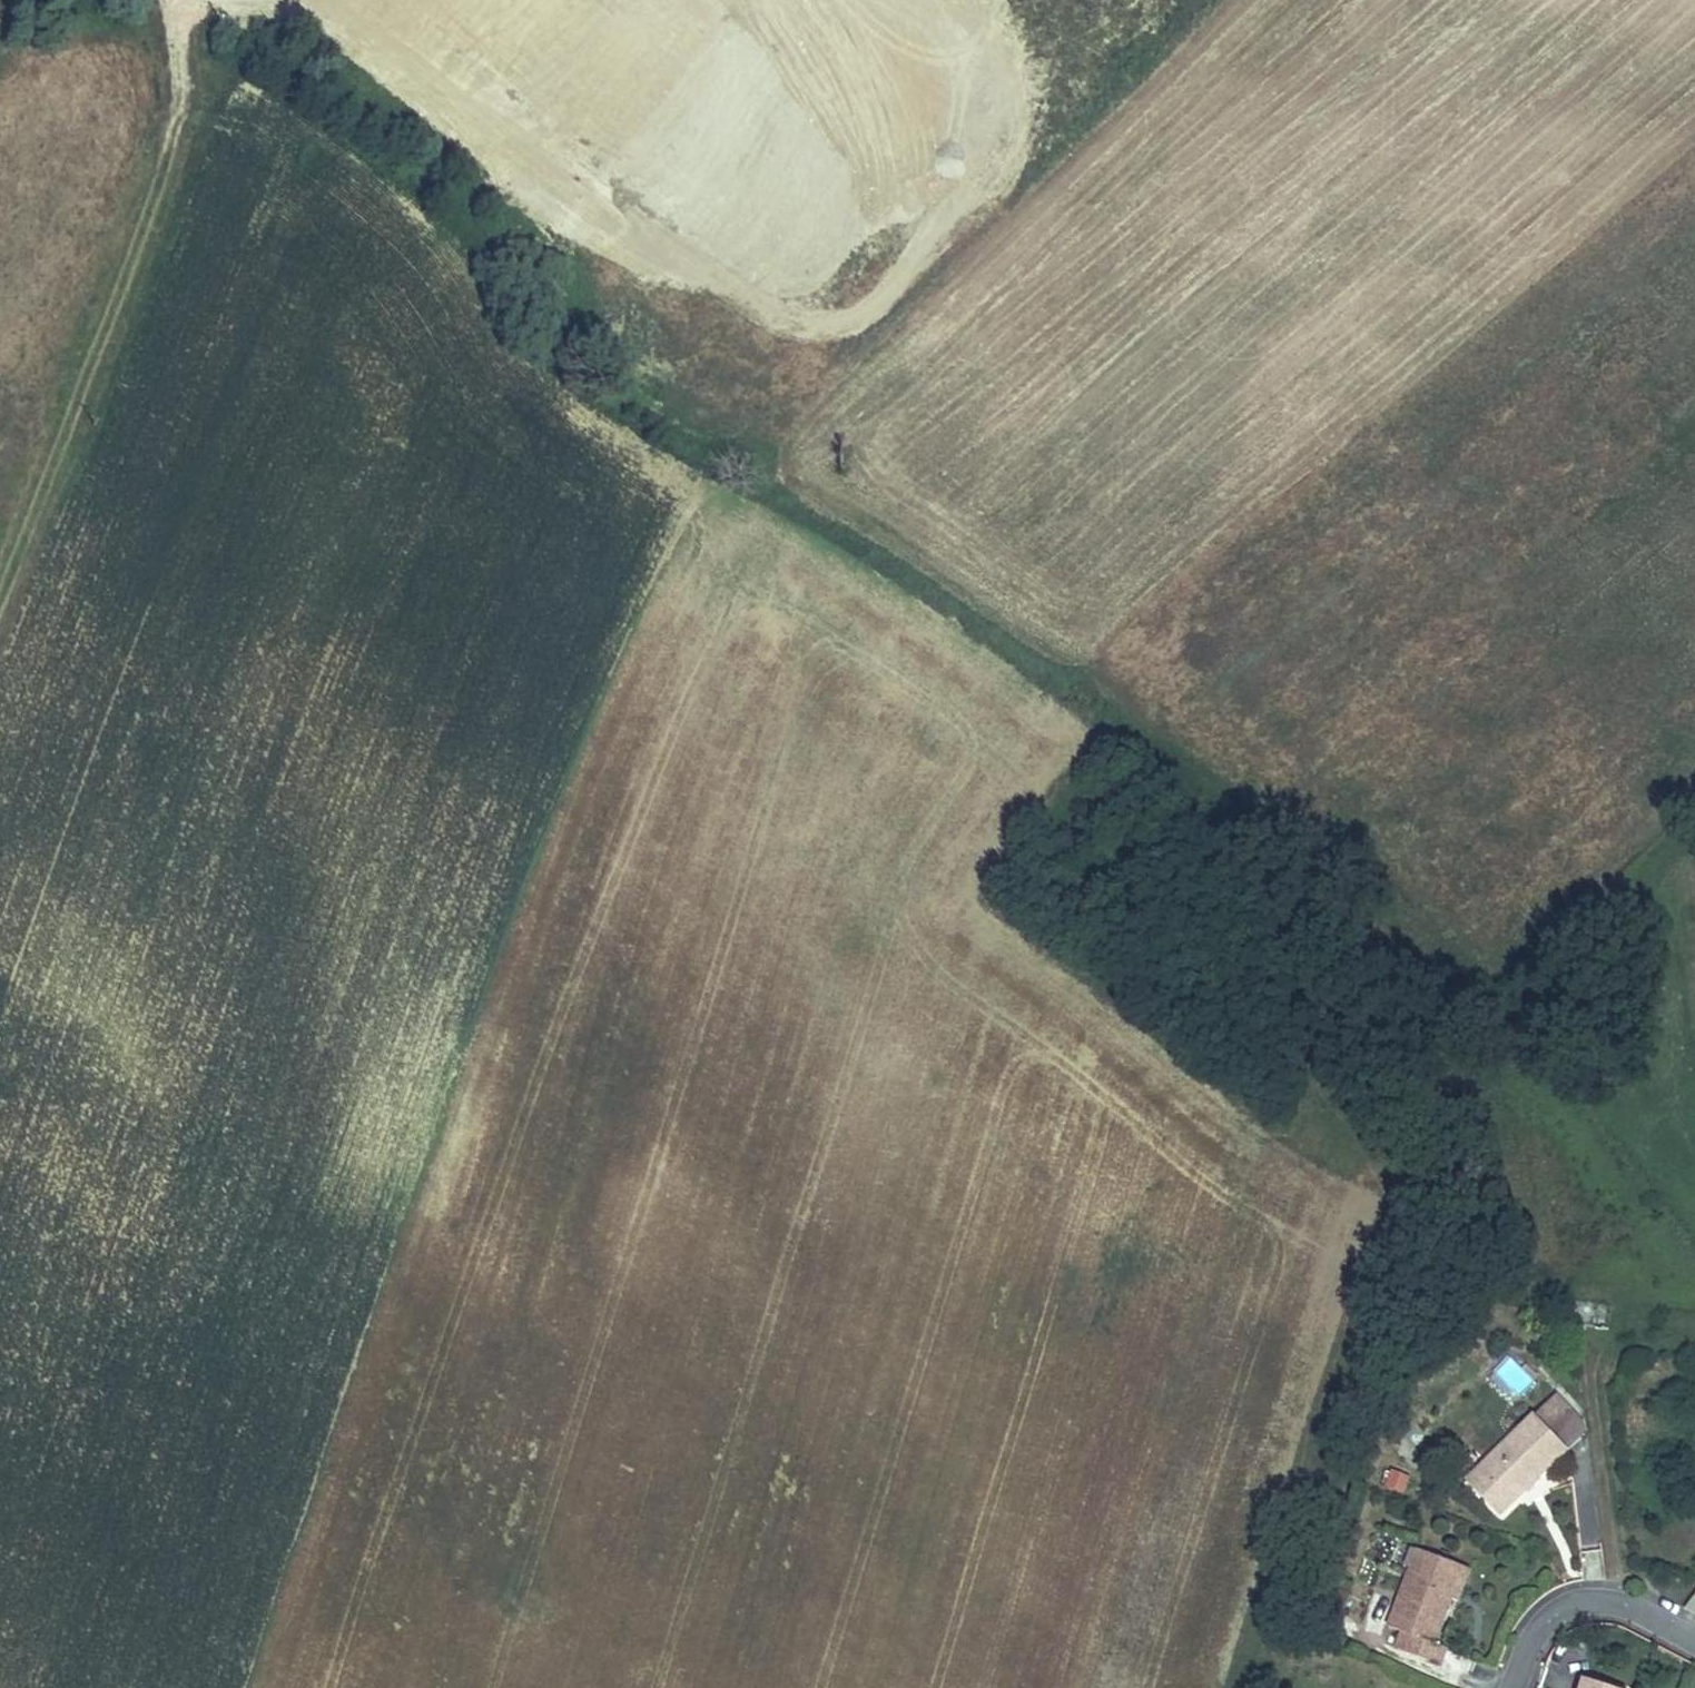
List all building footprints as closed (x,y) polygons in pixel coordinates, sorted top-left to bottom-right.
[(1491,1511),(1557,1447),(1538,1426),(1558,1407),(1544,1392),(1467,1466),(1482,1482),(1472,1491),(1491,1511)] [(1482,1482),(1467,1466),(1457,1475),(1472,1491),(1482,1482)] [(1404,1560),(1381,1631),(1396,1636),(1406,1639),(1400,1659),(1433,1670),(1440,1648),(1433,1646),(1456,1577),(1404,1560)] [(1400,1659),(1406,1639),(1396,1636),(1390,1656),(1400,1659)] [(1572,1687),(1609,1687),(1577,1676),(1572,1687)]
